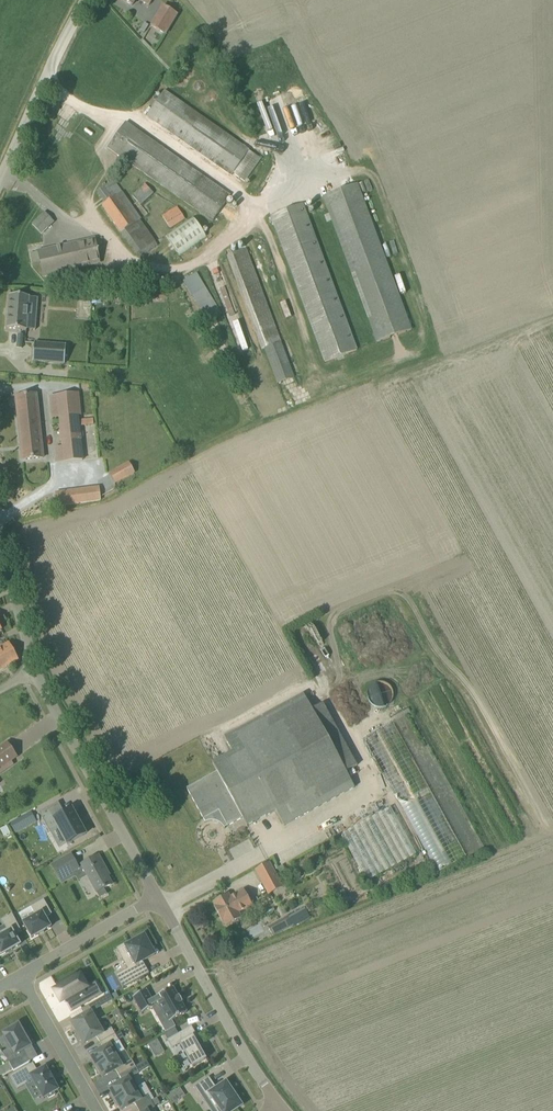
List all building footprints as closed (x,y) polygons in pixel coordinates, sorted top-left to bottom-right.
[(166,34),(178,15),(163,6),(151,25),(166,34)] [(262,158),(165,90),(147,116),(231,176),(233,173),(245,181),(262,158)] [(229,195),(152,141),(125,123),(108,148),(117,154),(142,172),(212,220),(229,195)] [(97,191),(97,192),(106,204),(102,206),(136,255),(156,241),(140,220),(142,219),(114,179),(97,191)] [(141,204),(153,192),(145,183),(132,195),(141,204)] [(357,184),(323,196),(378,343),(411,330),(357,184)] [(303,204),(270,216),(324,362),(357,350),(303,204)] [(171,228),(185,219),(178,207),(163,215),(171,228)] [(45,212),(32,224),(41,234),(54,222),(45,212)] [(179,256),(206,237),(192,217),(165,235),(179,256)] [(95,239),(39,251),(44,277),(100,263),(95,239)] [(295,378),(247,249),(227,256),(262,349),(264,349),(278,384),(295,378)] [(102,288),(139,286),(138,269),(101,272),(102,288)] [(207,322),(221,314),(197,273),(183,281),(207,322)] [(38,298),(29,297),(10,295),(7,328),(27,330),(28,317),(36,317),(38,298)] [(33,361),(65,364),(66,345),(34,343),(33,361)] [(57,395),(60,418),(63,447),(65,462),(83,460),(79,427),(78,420),(78,416),(76,393),(57,395)] [(19,426),(40,424),(36,394),(16,396),(19,426)] [(40,424),(19,426),(23,460),(43,458),(40,424)] [(115,484),(135,473),(129,461),(109,473),(115,484)] [(101,500),(99,487),(56,493),(57,505),(101,500)] [(18,660),(9,644),(0,649),(0,669),(18,660)] [(372,685),(371,686),(369,688),(368,690),(368,692),(368,695),(368,697),(368,699),(369,701),(371,703),(372,704),(374,706),(376,707),(378,707),(380,707),(383,707),(385,707),(387,706),(389,704),(390,703),(391,701),(392,699),(393,697),(393,695),(393,692),(392,690),(391,688),(390,686),(389,685),(387,684),(385,683),(383,682),(380,682),(378,682),(376,683),(374,684),(372,685)] [(242,818),(247,826),(276,811),(284,826),(355,787),(346,772),(358,765),(324,703),(312,709),(304,693),(225,737),(233,752),(213,763),(217,772),(187,788),(205,822),(204,823),(205,823),(209,821),(213,821),(213,820),(214,820),(218,821),(219,822),(219,823),(222,825),(225,829),(225,828),(242,818)] [(467,857),(393,722),(364,738),(438,872),(467,857)] [(18,757),(7,742),(0,748),(0,769),(18,757)] [(39,813),(50,832),(58,827),(67,844),(86,834),(81,825),(77,818),(72,809),(64,813),(63,814),(56,803),(39,813)] [(367,882),(417,854),(391,807),(342,835),(367,882)] [(27,814),(10,823),(14,831),(31,822),(27,814)] [(7,826),(1,830),(4,836),(10,833),(7,826)] [(44,853),(48,850),(42,842),(38,845),(44,853)] [(79,868),(72,855),(52,866),(60,879),(79,868)] [(82,864),(97,892),(100,898),(108,894),(104,888),(112,884),(105,872),(107,871),(98,855),(82,864)] [(283,886),(270,861),(255,870),(268,894),(283,886)] [(230,897),(228,894),(213,902),(215,906),(214,906),(222,922),(223,921),(226,926),(242,918),(239,913),(253,905),(244,890),(230,897)] [(45,931),(51,927),(45,918),(52,914),(44,900),(31,907),(36,916),(23,923),(32,938),(38,934),(38,935),(45,931)] [(13,949),(20,945),(15,936),(22,932),(12,914),(1,920),(6,929),(0,933),(0,935),(1,936),(0,936),(0,956),(8,951),(8,952),(13,949)] [(290,921),(288,917),(269,927),(273,936),(293,926),(292,926),(298,923),(295,918),(290,921)] [(116,975),(123,988),(149,973),(143,961),(155,955),(144,935),(125,946),(130,955),(123,959),(129,968),(116,975)] [(56,986),(58,989),(54,991),(61,1004),(65,1001),(67,1004),(76,999),(81,1006),(103,994),(97,982),(84,989),(76,974),(56,986)] [(134,995),(148,989),(146,984),(132,990),(134,995)] [(156,997),(152,999),(146,990),(133,997),(142,1013),(159,1003),(170,1022),(187,1012),(182,1003),(183,1002),(179,996),(178,997),(173,987),(156,997)] [(109,1002),(113,1000),(109,994),(105,996),(109,1002)] [(94,1002),(81,1009),(85,1015),(72,1023),(74,1027),(72,1028),(76,1034),(101,1020),(95,1010),(97,1009),(94,1002)] [(82,1040),(84,1044),(97,1037),(100,1043),(115,1034),(112,1028),(106,1031),(101,1020),(76,1034),(80,1041),(82,1040)] [(24,1050),(31,1046),(23,1033),(25,1032),(19,1021),(9,1027),(9,1028),(10,1028),(10,1029),(2,1034),(16,1058),(9,1063),(14,1071),(30,1061),(24,1050)] [(167,1040),(172,1048),(180,1044),(193,1067),(207,1059),(195,1039),(198,1037),(192,1026),(167,1040)] [(95,1067),(119,1054),(114,1044),(119,1040),(115,1034),(100,1043),(103,1048),(91,1056),(93,1060),(91,1061),(95,1067)] [(157,1039),(148,1044),(152,1051),(161,1046),(157,1039)] [(116,1070),(119,1076),(136,1066),(132,1060),(125,1064),(119,1054),(95,1067),(99,1074),(100,1073),(103,1077),(116,1070)] [(50,1076),(45,1067),(38,1071),(33,1063),(10,1076),(18,1089),(33,1080),(43,1099),(48,1096),(49,1098),(55,1095),(54,1093),(59,1090),(54,1082),(54,1081),(51,1075),(50,1076)] [(138,1087),(132,1076),(139,1072),(136,1066),(119,1076),(122,1081),(109,1089),(112,1093),(110,1094),(114,1100),(138,1087)] [(221,1110),(233,1110),(237,1108),(242,1106),(236,1098),(237,1097),(235,1096),(233,1092),(232,1090),(231,1090),(226,1082),(217,1089),(209,1077),(194,1087),(210,1110),(211,1110),(218,1106),(221,1110)] [(138,1087),(114,1100),(118,1107),(119,1106),(122,1110),(135,1103),(138,1109),(151,1101),(148,1095),(144,1097),(138,1087)] [(174,1091),(167,1096),(172,1104),(180,1099),(174,1091)] [(155,1107),(151,1101),(138,1109),(139,1110),(148,1110),(155,1107)]
